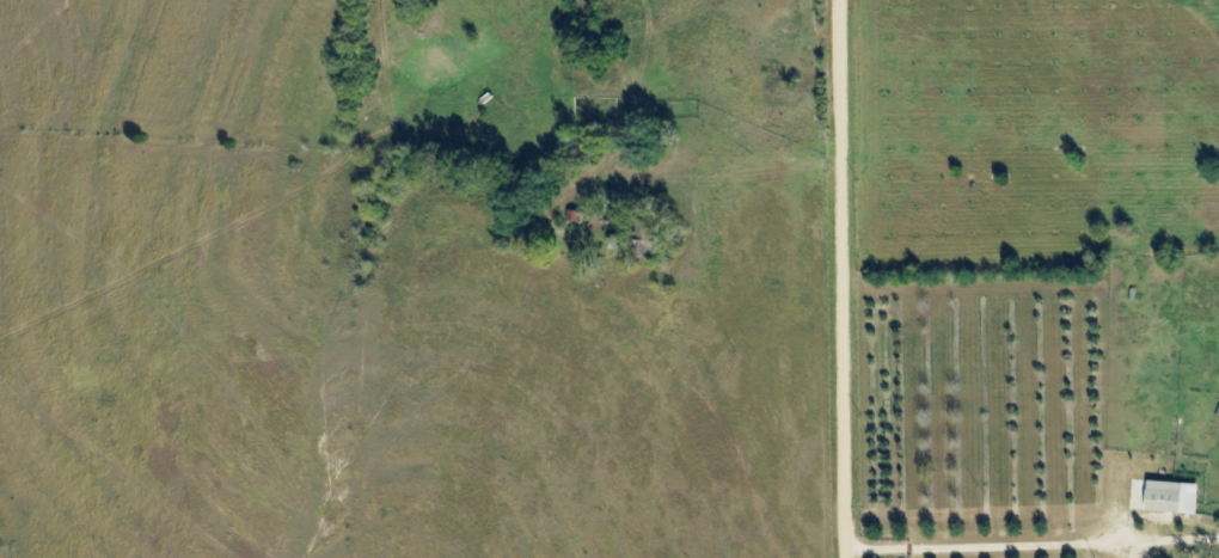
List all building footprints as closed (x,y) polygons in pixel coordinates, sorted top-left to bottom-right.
[(1144,510),(1145,480),(1132,480),(1131,510),(1144,510)] [(1146,513),(1197,514),(1197,483),(1146,482),(1146,513)]
